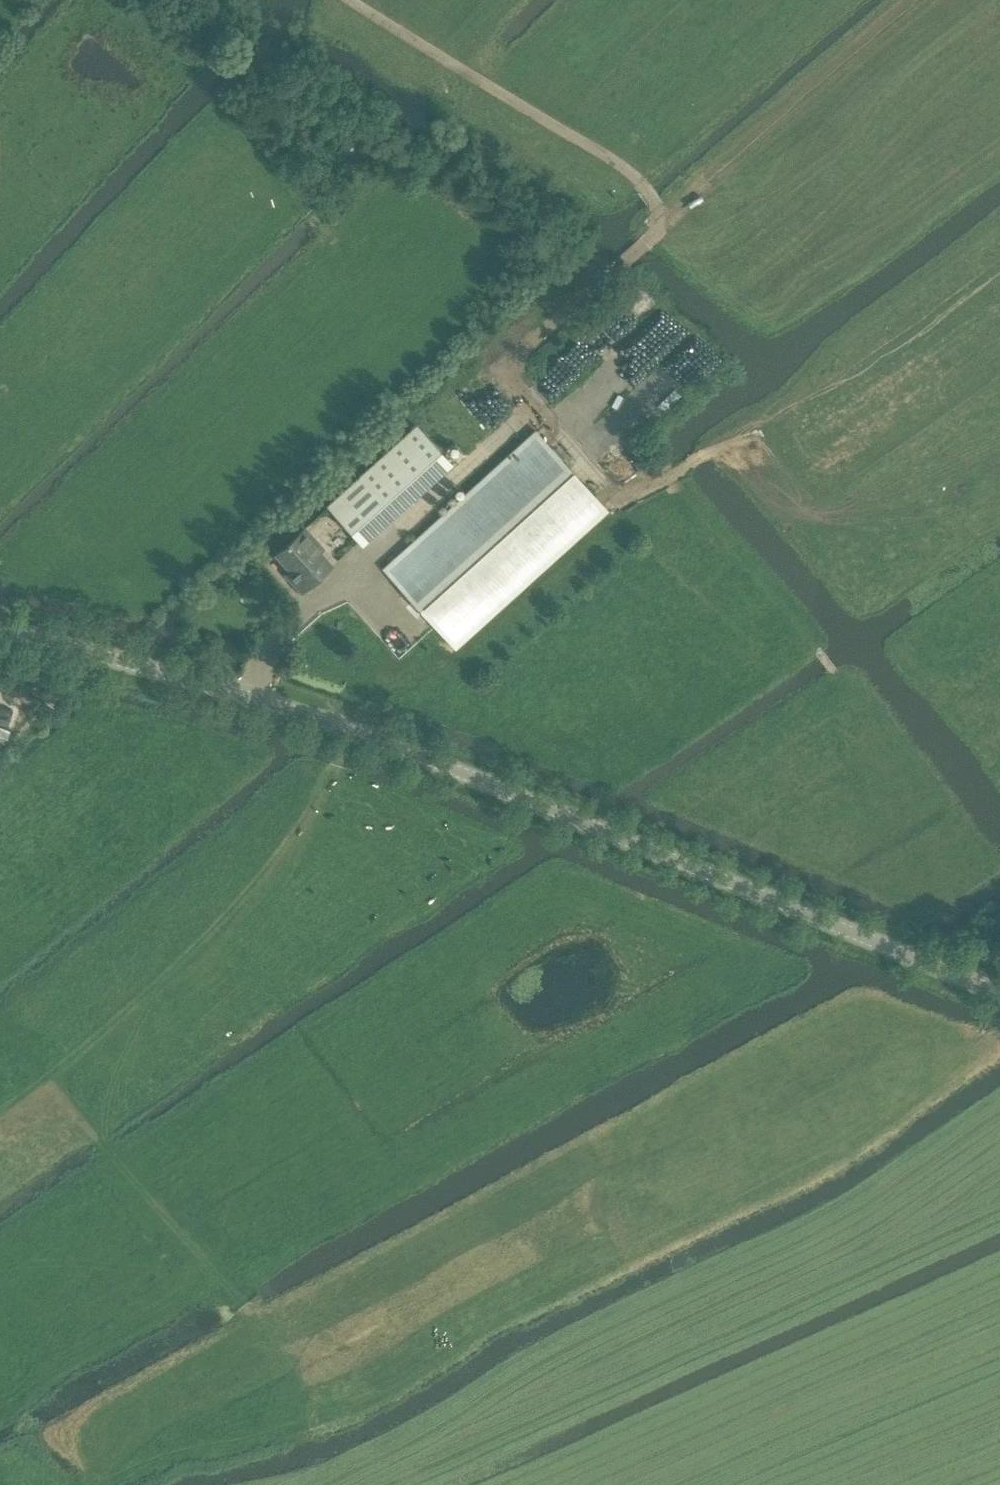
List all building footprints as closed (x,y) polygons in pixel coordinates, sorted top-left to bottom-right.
[(327,507),(359,542),(448,461),(416,426),(327,507)] [(383,569),(455,649),(607,511),(535,431),(383,569)] [(304,529),(275,554),(296,577),(291,581),(302,592),(331,566),(304,535),(307,532),(304,529)] [(250,568),(249,576),(257,578),(258,570),(250,568)]
